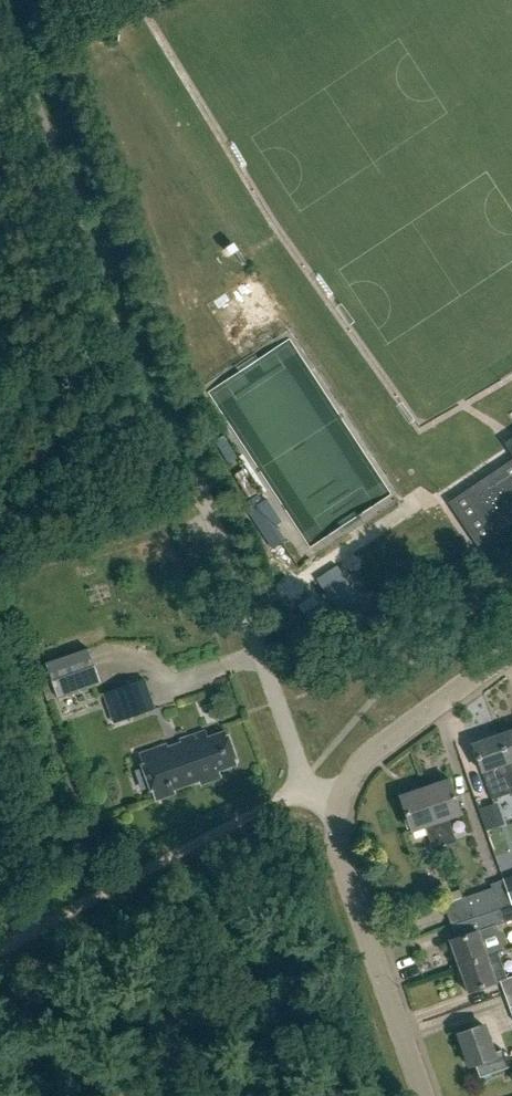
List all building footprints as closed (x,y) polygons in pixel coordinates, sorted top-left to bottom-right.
[(511,523),(511,461),(449,503),(478,546),(511,523)] [(267,500),(248,511),(259,527),(277,516),(267,500)] [(378,523),(369,529),(385,554),(395,548),(378,523)] [(310,597),(297,605),(307,622),(320,614),(310,597)] [(48,700),(57,696),(100,681),(89,649),(45,664),(46,664),(37,667),(48,700)] [(145,679),(116,690),(126,720),(156,709),(145,679)] [(511,776),(511,729),(498,734),(507,762),(511,776)] [(208,739),(206,732),(180,741),(182,745),(169,749),(168,746),(139,756),(156,802),(175,795),(174,791),(199,782),(201,786),(221,778),(218,771),(237,765),(226,733),(208,739)] [(507,762),(498,734),(472,743),(491,798),(505,794),(511,791),(511,776),(507,762)] [(424,788),(444,846),(455,842),(447,818),(461,813),(449,779),(424,788)] [(434,849),(444,846),(424,788),(399,796),(412,831),(425,826),(434,849)] [(485,830),(501,824),(493,804),(478,809),(485,830)] [(503,880),(511,905),(511,876),(503,880)] [(490,884),(491,888),(462,898),(470,919),(478,917),(511,905),(503,880),(490,884)] [(444,904),(451,926),(470,919),(462,898),(444,904)] [(450,940),(458,966),(497,952),(498,953),(506,951),(505,947),(506,946),(507,942),(504,933),(501,930),(498,929),(497,925),(511,920),(511,905),(478,917),(482,929),(450,940)] [(500,981),(504,993),(511,990),(511,976),(506,978),(498,953),(497,952),(458,966),(467,991),(495,982),(496,982),(500,981)] [(471,993),(480,1021),(504,1014),(494,985),(471,993)] [(504,993),(509,1008),(511,1007),(511,990),(504,993)] [(494,1056),(483,1024),(458,1033),(470,1066),(476,1064),(480,1076),(508,1067),(503,1053),(494,1056)]
